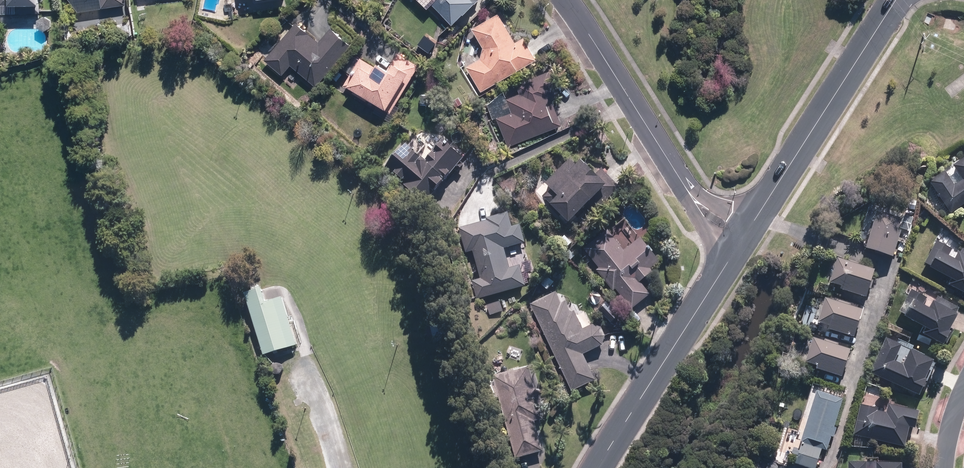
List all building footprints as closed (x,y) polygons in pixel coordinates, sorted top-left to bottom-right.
[(82,12),(129,5),(128,0),(69,0),(82,12)] [(430,8),(434,4),(456,24),(467,12),(468,13),(480,0),(423,0),(430,8)] [(518,41),(501,13),(474,27),(486,48),(482,59),(468,67),(483,92),(538,59),(525,37),(518,41)] [(48,16),(47,16),(46,16),(44,16),(43,16),(42,17),(41,18),(40,19),(39,20),(39,21),(38,22),(38,23),(38,25),(39,26),(39,27),(40,28),(41,29),(42,30),(43,30),(45,31),(46,31),(47,31),(49,30),(50,30),(51,29),(52,28),(52,27),(53,26),(53,24),(53,23),(53,22),(53,20),(52,19),(51,18),(50,17),(49,17),(48,16)] [(322,40),(299,21),(268,59),(286,74),(293,66),(317,87),(355,42),(335,25),(322,40)] [(363,57),(345,84),(354,90),(356,87),(395,109),(422,65),(399,53),(392,65),(382,60),(379,66),(363,57)] [(562,91),(553,69),(517,81),(521,93),(510,97),(515,111),(499,117),(509,146),(564,125),(556,98),(559,97),(558,92),(562,91)] [(468,158),(447,141),(431,159),(411,142),(390,168),(430,202),(468,158)] [(580,164),(572,158),(548,182),(554,189),(546,196),(563,215),(565,213),(573,222),(591,205),(597,212),(624,186),(602,163),(598,167),(586,157),(580,164)] [(956,165),(963,177),(963,159),(956,165)] [(963,204),(963,179),(958,183),(949,170),(933,181),(953,211),(963,204)] [(910,220),(882,211),(870,246),(898,255),(910,220)] [(515,226),(511,212),(489,217),(490,220),(462,226),(468,252),(476,250),(482,278),(474,280),(478,300),(530,285),(524,265),(513,268),(507,248),(528,242),(524,223),(515,226)] [(627,250),(610,228),(586,248),(601,267),(598,269),(615,291),(618,289),(634,309),(654,293),(644,281),(657,271),(655,268),(664,260),(644,236),(627,250)] [(961,253),(959,252),(961,248),(952,240),(952,238),(941,231),(933,244),(935,246),(926,262),(956,280),(953,285),(963,291),(963,247),(961,253)] [(837,257),(828,284),(839,287),(839,289),(866,298),(875,269),(837,257)] [(266,285),(247,291),(267,355),(301,344),(286,296),(271,301),(266,285)] [(939,294),(933,305),(925,300),(928,294),(915,287),(901,311),(927,326),(924,331),(946,343),(954,329),(958,331),(963,321),(963,314),(961,312),(963,308),(939,294)] [(594,323),(593,323),(586,309),(580,312),(575,301),(567,304),(561,291),(532,303),(572,390),(597,379),(586,353),(606,345),(606,344),(607,343),(607,342),(608,341),(609,340),(609,339),(609,338),(609,337),(609,336),(609,335),(609,334),(609,333),(609,332),(608,331),(608,330),(607,329),(606,328),(606,327),(605,327),(605,326),(604,325),(603,325),(602,324),(601,324),(600,324),(600,323),(599,323),(598,323),(597,323),(596,323),(595,323),(594,323)] [(830,295),(822,320),(834,324),(833,327),(857,335),(867,308),(830,295)] [(506,311),(503,300),(488,304),(491,315),(506,311)] [(818,333),(809,358),(822,363),(821,367),(845,375),(855,346),(818,333)] [(905,342),(891,335),(875,369),(924,392),(930,378),(928,377),(937,357),(914,347),(907,363),(898,358),(905,342)] [(540,389),(531,365),(489,375),(499,411),(509,409),(521,457),(546,450),(539,420),(547,418),(545,408),(551,407),(546,388),(540,389)] [(829,449),(846,396),(821,387),(796,463),(812,467),(818,467),(825,448),(829,449)] [(920,424),(924,408),(893,401),(891,409),(863,402),(856,432),(908,444),(913,422),(920,424)] [(908,460),(882,459),(881,467),(907,467),(908,460)]
